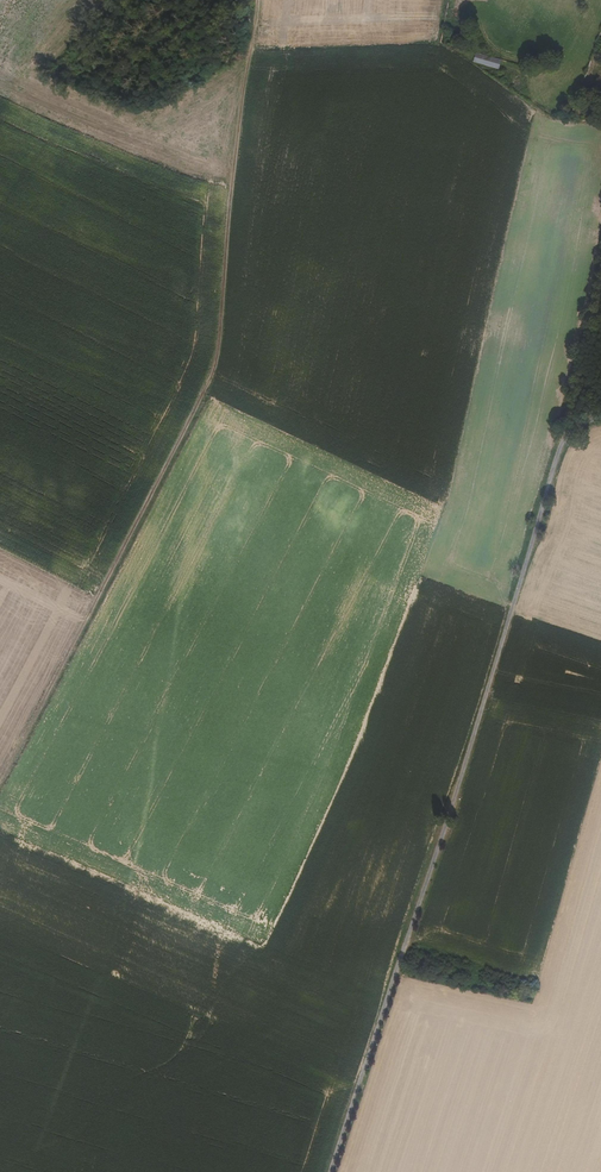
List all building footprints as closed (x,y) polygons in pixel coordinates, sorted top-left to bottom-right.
[(502,60),(477,53),(474,63),(499,70),(502,60)]
